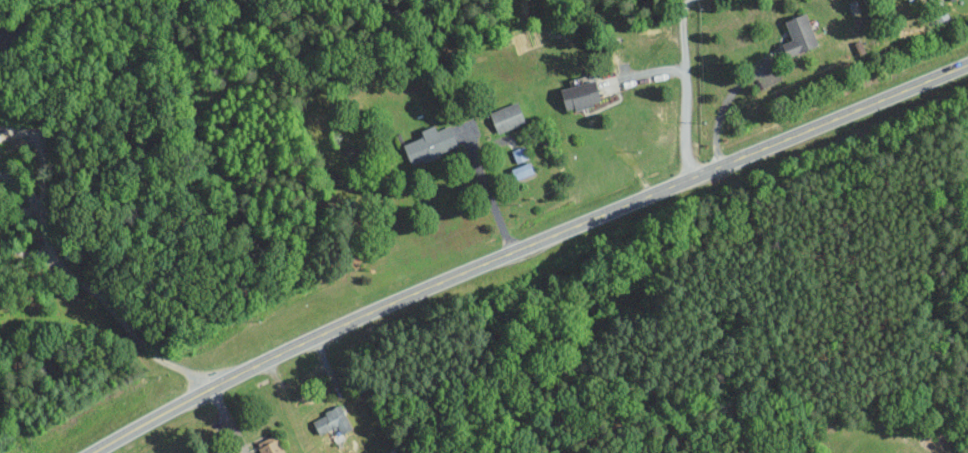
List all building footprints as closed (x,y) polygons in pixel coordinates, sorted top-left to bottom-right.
[(816,44),(805,11),(783,19),(790,39),(780,42),(785,55),(816,44)] [(593,79),(558,89),(564,109),(572,107),(573,109),(600,102),(593,79)] [(488,111),(496,133),(525,122),(517,101),(488,111)] [(458,147),(449,125),(436,130),(434,124),(420,130),(422,135),(401,143),(410,165),(458,147)] [(509,168),(514,179),(532,171),(528,160),(509,168)] [(317,435),(336,426),(340,433),(351,428),(340,405),(310,419),(317,435)] [(275,434),(255,443),(260,452),(284,452),(275,434)]
